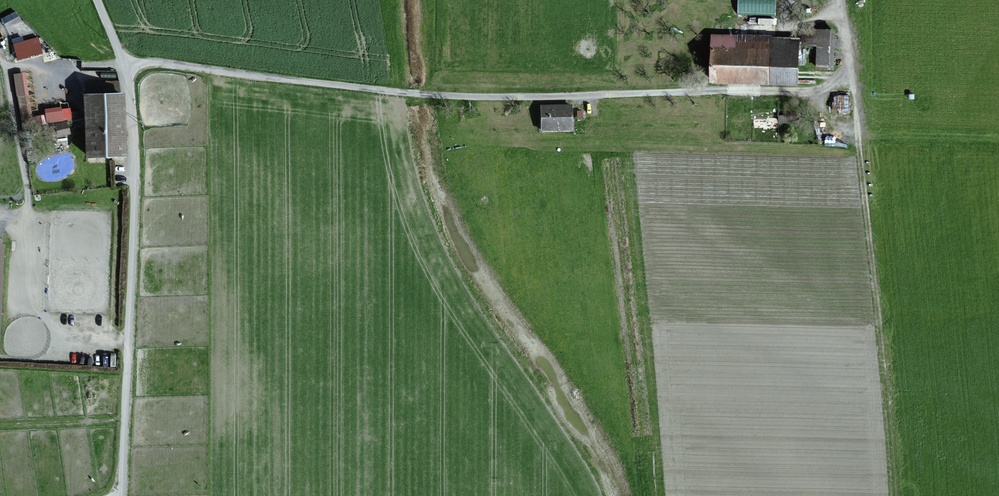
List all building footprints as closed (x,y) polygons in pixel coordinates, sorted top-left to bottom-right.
[(779,0),(740,0),(740,11),(778,12),(779,0)] [(833,31),(804,30),(804,45),(818,45),(818,68),(832,68),(833,31)] [(33,32),(18,36),(19,42),(15,43),(19,58),(43,51),(39,37),(35,38),(33,32)] [(797,40),(714,37),(712,82),(724,82),(739,83),(760,83),(795,84),(797,40)] [(25,74),(15,76),(22,117),(32,115),(25,74)] [(851,109),(850,91),(835,92),(835,109),(851,109)] [(123,94),(86,95),(88,157),(124,156),(124,138),(123,99),(123,94)] [(571,106),(543,107),(543,129),(571,128),(571,106)] [(61,107),(47,109),(49,121),(63,119),(61,107)]
